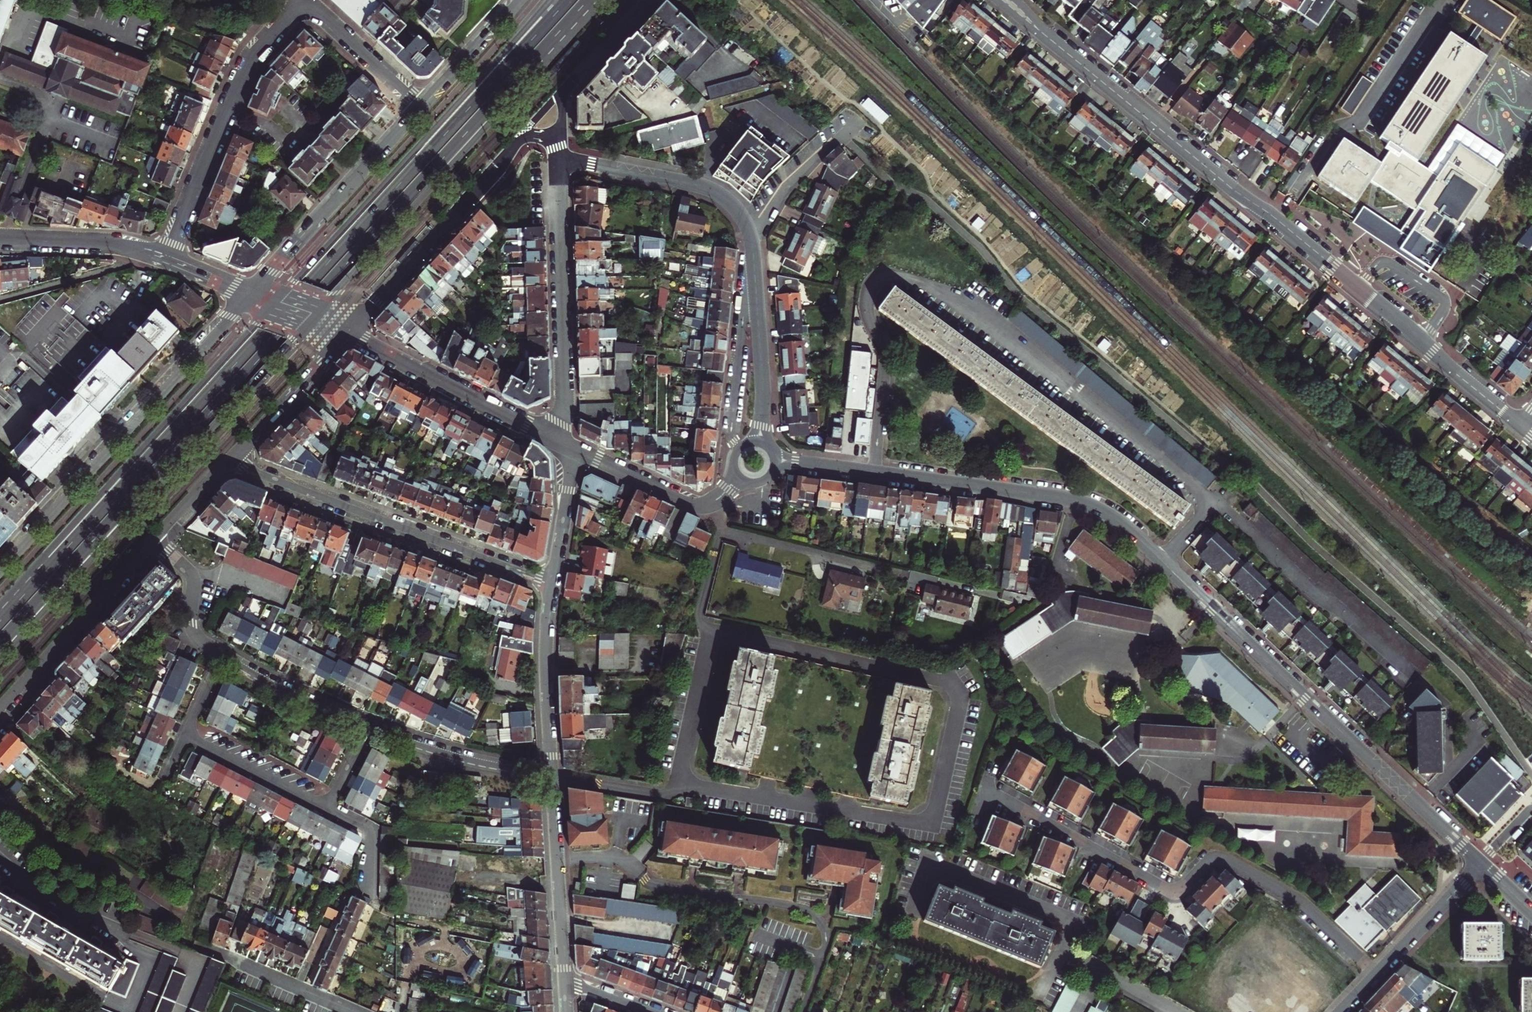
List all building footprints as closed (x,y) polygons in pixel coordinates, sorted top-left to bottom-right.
[(17,0),(0,0),(0,42),(17,0)] [(335,4),(340,9),(348,0),(331,0),(335,4)] [(340,9),(345,13),(351,18),(368,0),(348,0),(340,9)] [(362,29),(380,8),(371,0),(368,0),(351,18),(356,23),(362,29)] [(433,7),(425,16),(447,36),(464,18),(466,0),(434,0),(433,7)] [(945,0),(894,0),(922,30),(945,0)] [(1098,0),(1064,0),(1073,8),(1067,15),(1078,24),(1098,0)] [(1103,19),(1096,13),(1107,0),(1098,0),(1078,24),(1091,34),(1097,26),(1103,19)] [(1137,10),(1146,0),(1132,0),(1129,4),(1137,10)] [(1204,2),(1215,9),(1221,1),(1219,0),(1206,0),(1204,2)] [(1236,9),(1242,0),(1233,0),(1230,5),(1236,9)] [(1236,9),(1242,13),(1249,2),(1246,0),(1242,0),(1236,9)] [(1281,4),(1295,12),(1302,0),(1283,0),(1281,4)] [(1297,12),(1318,26),(1335,1),(1334,0),(1315,0),(1314,2),(1311,0),(1305,0),(1297,12)] [(1485,0),(1469,0),(1466,5),(1464,8),(1460,15),(1476,26),(1466,42),(1472,46),(1482,30),(1501,42),(1515,20),(1485,0)] [(968,7),(963,2),(950,22),(964,34),(970,27),(982,13),(971,4),(968,7)] [(377,43),(398,20),(399,19),(384,5),(380,8),(362,29),(370,36),(377,43)] [(696,74),(717,51),(665,6),(649,23),(635,38),(667,67),(684,83),(694,72),(696,74)] [(983,38),(995,24),(982,13),(970,27),(983,38)] [(1114,39),(1100,56),(1114,67),(1119,61),(1133,44),(1127,39),(1135,30),(1134,18),(1132,16),(1114,39)] [(1100,56),(1114,39),(1108,34),(1117,24),(1111,19),(1102,30),(1097,26),(1091,34),(1083,43),(1100,56)] [(399,40),(409,30),(398,20),(377,43),(397,60),(408,48),(399,40)] [(1141,58),(1161,34),(1163,31),(1151,22),(1133,44),(1119,61),(1126,67),(1137,54),(1137,56),(1140,58),(1141,58)] [(1233,22),(1217,41),(1238,58),(1254,39),(1233,22)] [(1267,27),(1272,30),(1281,35),(1284,31),(1270,22),(1267,27)] [(983,38),(995,48),(1007,34),(995,24),(983,38)] [(71,101),(72,99),(118,117),(119,114),(134,119),(136,114),(142,100),(152,76),(154,70),(71,38),(73,33),(53,26),(38,66),(12,56),(5,73),(52,91),(51,93),(71,101)] [(1268,35),(1278,41),(1281,35),(1272,30),(1268,35)] [(1318,177),(1356,203),(1370,182),(1416,211),(1401,233),(1365,208),(1355,222),(1431,271),(1497,168),(1459,144),(1439,174),(1428,167),(1420,162),(1488,56),(1472,46),(1466,42),(1451,32),(1380,138),(1388,143),(1385,148),(1390,151),(1382,162),(1344,137),(1318,177)] [(1356,45),(1362,49),(1370,37),(1364,32),(1356,45)] [(294,44),(311,60),(322,49),(304,33),(300,37),(294,44)] [(1007,34),(995,48),(1007,58),(1019,44),(1007,34)] [(1131,71),(1141,79),(1161,55),(1155,51),(1163,41),(1160,39),(1163,36),(1161,34),(1141,58),(1131,71)] [(202,56),(222,64),(227,52),(232,40),(211,35),(202,56)] [(643,95),(656,80),(667,67),(635,38),(617,58),(599,77),(618,93),(628,82),(642,94),(643,95)] [(397,60),(417,79),(428,77),(432,75),(444,62),(439,58),(419,39),(409,49),(408,48),(397,60)] [(282,56),(297,70),(303,63),(308,68),(314,62),(311,60),(294,44),(287,51),(282,56)] [(1153,85),(1170,98),(1193,71),(1186,65),(1190,60),(1180,52),(1170,63),(1153,85)] [(190,68),(198,71),(216,79),(219,71),(222,64),(202,56),(196,54),(190,68)] [(1015,68),(1027,78),(1038,63),(1027,54),(1015,68)] [(1153,85),(1170,63),(1161,55),(1141,79),(1135,86),(1145,94),(1153,85)] [(284,82),(293,90),(305,78),(297,70),(282,56),(275,63),(270,69),(271,70),(284,82)] [(1040,88),(1051,74),(1038,63),(1027,78),(1040,88)] [(684,83),(667,67),(656,80),(661,85),(678,100),(690,88),(684,83)] [(280,95),(276,94),(279,88),(284,82),(271,70),(264,77),(261,76),(255,90),(258,91),(256,96),(253,95),(252,97),(247,108),(266,117),(270,108),(274,110),(280,95)] [(192,85),(210,93),(213,86),(216,79),(198,71),(192,85)] [(754,72),(750,77),(707,88),(711,102),(769,86),(754,72)] [(1064,84),(1051,74),(1040,88),(1034,94),(1047,105),(1064,84)] [(345,93),(350,98),(373,119),(379,113),(385,106),(376,98),(380,93),(361,75),(345,93)] [(602,110),(610,101),(618,93),(599,77),(587,91),(577,102),(576,126),(576,131),(602,132),(602,110)] [(1253,78),(1246,89),(1252,93),(1259,83),(1253,78)] [(1064,84),(1047,105),(1060,115),(1076,94),(1064,84)] [(706,103),(690,88),(678,100),(682,104),(686,108),(687,108),(689,108),(699,115),(700,115),(706,103)] [(1183,112),(1184,113),(1199,95),(1189,88),(1173,108),(1181,114),(1181,113),(1183,112)] [(610,101),(625,125),(646,119),(618,93),(610,101)] [(809,141),(819,131),(773,95),(757,99),(809,141)] [(1199,95),(1184,113),(1188,116),(1196,123),(1211,105),(1199,95)] [(1219,95),(1211,105),(1196,123),(1202,128),(1204,127),(1211,133),(1222,119),(1225,121),(1234,108),(1234,107),(1219,95)] [(175,113),(179,115),(198,122),(201,115),(205,106),(182,96),(175,113)] [(1292,115),(1302,100),(1295,96),(1285,111),(1292,115)] [(338,111),(340,113),(359,131),(361,133),(367,126),(373,119),(350,98),(338,111)] [(1307,104),(1302,100),(1292,115),(1297,119),(1307,104)] [(1069,123),(1081,134),(1082,132),(1099,112),(1087,102),(1069,123)] [(1234,108),(1225,121),(1222,125),(1242,138),(1256,117),(1258,113),(1246,105),(1244,109),(1237,105),(1234,108)] [(1094,142),(1099,137),(1111,122),(1099,112),(1082,132),(1094,142)] [(325,162),(335,152),(338,155),(347,145),(344,142),(345,140),(347,138),(350,141),(359,131),(340,113),(334,120),(333,118),(322,130),(324,131),(319,137),(319,138),(310,148),(309,148),(303,154),(302,152),(292,163),(293,165),(288,171),(307,189),(316,179),(313,176),(315,174),(316,172),(320,175),(328,165),(325,162)] [(179,115),(173,129),(192,136),(195,129),(198,122),(179,115)] [(706,142),(699,116),(699,115),(638,132),(643,147),(654,144),(656,150),(669,147),(674,145),(675,151),(705,142),(706,142)] [(1254,147),(1265,130),(1268,125),(1256,117),(1242,138),(1254,147)] [(22,155),(32,133),(0,121),(0,147),(22,155)] [(1099,137),(1112,147),(1124,133),(1111,122),(1099,137)] [(1457,123),(1428,167),(1439,174),(1459,144),(1497,168),(1506,154),(1457,123)] [(171,128),(165,144),(185,152),(189,144),(192,136),(173,129),(171,128)] [(751,129),(712,176),(729,183),(747,205),(764,183),(770,177),(789,159),(751,129)] [(1277,138),(1265,130),(1254,147),(1266,155),(1277,138)] [(1124,133),(1112,147),(1124,157),(1136,142),(1124,133)] [(1289,147),(1278,163),(1292,172),(1313,140),(1308,136),(1304,142),(1296,137),(1289,147)] [(227,155),(246,163),(253,145),(234,137),(230,147),(227,155)] [(1289,147),(1277,138),(1266,155),(1278,163),(1289,147)] [(185,152),(165,144),(158,160),(178,168),(182,160),(185,152)] [(1142,181),(1148,173),(1160,159),(1147,148),(1129,170),(1142,181)] [(843,182),(844,183),(855,173),(837,149),(829,157),(822,164),(828,170),(836,178),(843,182)] [(246,163),(227,155),(223,164),(220,171),(239,179),(246,163)] [(1160,159),(1148,173),(1161,183),(1173,169),(1160,159)] [(158,170),(152,182),(170,189),(174,179),(178,168),(158,160),(155,168),(158,170)] [(1173,169),(1161,183),(1174,194),(1185,180),(1173,169)] [(830,208),(843,182),(836,178),(828,170),(821,186),(817,185),(814,191),(811,199),(830,208)] [(8,190),(14,176),(1,171),(0,174),(0,186),(8,190)] [(239,179),(220,171),(217,178),(215,185),(233,192),(242,196),(248,182),(239,179)] [(279,183),(273,177),(274,174),(270,172),(263,188),(269,194),(270,192),(291,211),(297,203),(305,195),(285,177),(279,183)] [(0,210),(0,212),(11,217),(22,222),(30,204),(36,189),(37,187),(31,184),(27,194),(26,194),(22,203),(14,200),(22,180),(14,176),(8,190),(0,210)] [(1185,180),(1174,194),(1167,202),(1171,205),(1178,197),(1187,205),(1199,190),(1185,180)] [(233,192),(215,185),(212,192),(209,199),(227,207),(233,192)] [(587,187),(571,187),(572,205),(601,205),(603,205),(603,187),(587,187)] [(50,195),(36,189),(30,204),(37,207),(33,217),(47,223),(49,220),(53,221),(50,227),(55,227),(71,228),(75,218),(77,219),(78,218),(82,207),(69,202),(67,205),(49,197),(50,195)] [(677,195),(671,230),(700,235),(703,217),(693,215),(684,214),(686,197),(677,195)] [(89,223),(92,218),(97,220),(103,223),(108,210),(97,206),(98,203),(86,198),(82,207),(78,218),(89,223)] [(169,204),(155,198),(151,208),(165,214),(169,204)] [(1191,219),(1203,229),(1220,208),(1208,198),(1191,219)] [(227,207),(209,199),(205,208),(203,214),(201,219),(207,222),(205,224),(215,229),(217,223),(225,227),(232,225),(238,211),(227,207)] [(806,215),(803,222),(820,229),(830,208),(811,199),(806,207),(803,213),(806,215)] [(576,217),(575,227),(600,231),(601,205),(572,205),(572,213),(572,217),(576,217)] [(1514,207),(1490,243),(1507,255),(1531,218),(1514,207)] [(488,217),(479,208),(474,214),(469,220),(484,234),(490,228),(494,231),(498,226),(488,217)] [(1220,208),(1203,229),(1215,239),(1232,218),(1220,208)] [(145,214),(125,209),(122,216),(117,230),(140,235),(143,221),(145,214)] [(122,216),(108,210),(103,223),(100,229),(109,229),(117,230),(122,216)] [(1232,218),(1215,239),(1228,249),(1245,229),(1232,218)] [(484,234),(469,220),(464,225),(459,231),(481,251),(491,240),(484,234)] [(792,235),(789,242),(810,251),(819,255),(825,241),(824,239),(817,236),(820,229),(803,222),(800,229),(796,227),(792,235)] [(1531,225),(1520,242),(1528,249),(1531,244),(1531,236),(1530,234),(1531,231),(1531,226),(1531,225)] [(517,240),(545,238),(545,232),(544,227),(504,228),(505,234),(517,234),(517,240)] [(600,231),(575,227),(573,227),(573,235),(573,243),(605,242),(605,232),(600,231)] [(234,234),(235,239),(255,234),(253,229),(234,234)] [(1245,229),(1228,249),(1240,259),(1257,239),(1245,229)] [(454,236),(448,242),(470,263),(481,251),(459,231),(454,236)] [(623,234),(610,232),(610,242),(624,242),(623,234)] [(241,272),(255,269),(270,252),(256,240),(255,234),(235,239),(237,245),(228,267),(236,270),(241,272)] [(659,259),(661,240),(623,234),(624,242),(635,241),(635,259),(659,259)] [(499,252),(511,252),(545,250),(545,242),(545,238),(517,240),(517,245),(501,246),(499,247),(499,252)] [(470,263),(448,242),(443,247),(438,253),(461,274),(470,263)] [(605,242),(573,243),(574,254),(574,262),(602,261),(601,249),(606,249),(606,242),(605,242)] [(810,251),(789,242),(785,251),(782,257),(785,258),(782,264),(799,272),(810,251)] [(712,254),(711,260),(733,261),(733,255),(734,249),(693,244),(692,249),(712,254)] [(216,262),(228,267),(237,245),(204,253),(203,255),(204,257),(216,262)] [(1249,270),(1260,279),(1277,259),(1266,249),(1249,270)] [(545,250),(511,252),(511,257),(517,257),(517,263),(545,262),(545,254),(545,250)] [(461,274),(438,253),(435,257),(428,264),(451,285),(461,274)] [(698,259),(697,266),(732,271),(732,266),(733,261),(711,260),(698,259)] [(1260,279),(1273,290),(1290,269),(1277,259),(1260,279)] [(0,263),(0,278),(1,284),(10,283),(11,290),(14,289),(13,283),(30,281),(31,286),(43,283),(42,270),(29,271),(28,261),(13,262),(0,263)] [(602,261),(574,262),(574,269),(574,278),(602,277),(602,271),(604,271),(607,267),(607,261),(602,261)] [(511,270),(511,275),(546,274),(546,266),(545,262),(517,263),(518,270),(511,270)] [(451,285),(428,264),(423,269),(417,276),(444,302),(455,289),(451,285)] [(682,277),(688,278),(731,282),(731,277),(732,271),(697,266),(683,264),(682,277)] [(1290,269),(1273,290),(1285,300),(1290,294),(1302,279),(1290,269)] [(546,274),(511,275),(512,281),(518,281),(518,287),(546,286),(546,279),(546,274)] [(774,302),(775,311),(797,309),(794,275),(775,274),(777,294),(774,295),(774,302)] [(444,302),(417,276),(412,281),(406,287),(433,313),(444,302)] [(658,276),(657,284),(665,286),(666,277),(658,276)] [(682,277),(679,276),(679,279),(689,286),(699,286),(699,292),(730,294),(730,288),(731,282),(688,278),(682,277)] [(602,277),(574,278),(575,285),(575,290),(603,289),(602,277)] [(0,278),(0,291),(11,290),(10,283),(1,284),(0,278)] [(1302,279),(1290,294),(1302,304),(1314,290),(1302,279)] [(14,289),(14,290),(31,286),(30,281),(13,283),(14,289)] [(665,286),(657,284),(656,295),(664,296),(665,286)] [(207,307),(185,286),(168,305),(190,325),(198,316),(207,307)] [(512,295),(512,300),(547,299),(546,290),(546,286),(518,287),(519,295),(512,295)] [(398,296),(393,302),(412,319),(421,309),(431,318),(435,314),(433,313),(406,287),(398,296)] [(603,289),(575,290),(575,296),(575,302),(603,302),(603,289)] [(894,290),(879,310),(1172,529),(1188,509),(1177,501),(1174,498),(1177,495),(1174,493),(1170,495),(1149,479),(1146,477),(1149,474),(1146,472),(1143,475),(1123,460),(1119,457),(1122,454),(1119,452),(1115,454),(1091,436),(1087,433),(1089,430),(1087,428),(1083,430),(1063,415),(1060,412),(1062,410),(1060,408),(1056,409),(1051,406),(1035,394),(1032,392),(1034,389),(1032,387),(1028,389),(1003,370),(1000,367),(1002,365),(999,363),(996,365),(976,350),(972,347),(974,344),(971,342),(968,344),(948,329),(944,326),(946,323),(943,322),(940,323),(916,306),(912,303),(914,300),(912,298),(908,300),(894,290)] [(730,294),(699,292),(693,291),(692,297),(708,299),(707,303),(729,305),(729,299),(730,294)] [(116,357),(47,294),(12,333),(22,342),(25,348),(40,362),(49,352),(84,384),(74,394),(78,397),(101,418),(119,398),(138,377),(116,357)] [(664,296),(656,295),(655,305),(663,307),(664,296)] [(1306,319),(1318,330),(1319,329),(1336,308),(1324,298),(1306,319)] [(547,299),(512,300),(512,307),(519,307),(519,313),(547,312),(547,306),(547,299)] [(603,302),(575,302),(576,311),(576,316),(596,316),(596,311),(613,310),(613,302),(612,301),(603,302)] [(729,305),(707,303),(693,302),(686,301),(685,311),(694,312),(728,315),(728,310),(729,305)] [(375,321),(376,328),(407,344),(415,340),(411,335),(420,327),(412,319),(393,302),(383,312),(375,321)] [(663,307),(655,305),(654,311),(662,314),(663,307)] [(1336,308),(1319,329),(1331,339),(1336,333),(1348,318),(1336,308)] [(776,320),(777,328),(780,327),(781,335),(799,333),(797,309),(775,311),(776,320)] [(1207,490),(1217,479),(1172,442),(1075,360),(1015,309),(1006,319),(1043,351),(1166,455),(1207,490)] [(180,333),(157,312),(116,357),(138,377),(160,354),(180,333)] [(547,312),(519,313),(512,314),(513,320),(519,319),(520,325),(548,324),(547,318),(547,312)] [(728,315),(694,312),(694,322),(727,325),(727,320),(728,315)] [(596,316),(576,316),(576,321),(576,331),(601,330),(600,315),(596,316)] [(1348,318),(1336,333),(1349,343),(1361,328),(1348,318)] [(663,319),(654,319),(651,347),(658,348),(659,338),(661,338),(662,331),(663,319)] [(725,347),(725,339),(726,332),(727,325),(694,322),(684,321),(684,325),(705,332),(704,341),(693,340),(693,341),(661,338),(659,338),(658,348),(687,352),(724,355),(725,347)] [(548,324),(520,325),(513,325),(513,332),(531,331),(532,337),(548,337),(548,331),(548,324)] [(424,349),(432,357),(441,362),(447,351),(420,327),(411,335),(415,340),(424,349)] [(1361,328),(1349,343),(1344,349),(1357,359),(1373,339),(1361,328)] [(489,345),(492,347),(495,340),(501,343),(505,336),(500,331),(498,329),(489,345)] [(577,344),(577,359),(598,358),(598,348),(601,348),(601,346),(598,346),(598,340),(613,339),(613,330),(601,330),(576,331),(577,344)] [(475,331),(468,344),(454,369),(465,375),(474,379),(482,365),(492,347),(489,345),(475,331)] [(662,331),(661,338),(693,341),(693,340),(694,334),(662,331)] [(779,360),(801,358),(799,333),(781,335),(782,343),(778,344),(779,350),(779,360)] [(456,334),(447,351),(441,362),(447,365),(454,369),(468,344),(456,334)] [(485,367),(482,365),(474,379),(480,383),(488,387),(502,361),(509,350),(515,338),(507,339),(505,336),(501,343),(489,365),(486,364),(485,367)] [(548,337),(532,337),(517,338),(517,349),(548,348),(548,342),(548,337)] [(1513,337),(1503,350),(1507,353),(1517,341),(1513,337)] [(15,340),(9,347),(12,350),(18,343),(15,340)] [(1525,347),(1517,341),(1507,353),(1530,371),(1531,369),(1531,352),(1525,347)] [(646,346),(613,343),(613,352),(631,353),(645,354),(646,346)] [(1380,374),(1396,354),(1384,344),(1368,365),(1380,374)] [(870,444),(875,387),(864,386),(868,353),(861,352),(861,346),(852,345),(845,408),(864,410),(864,418),(857,418),(854,442),(862,443),(870,444)] [(548,348),(517,349),(517,361),(521,361),(525,361),(530,360),(549,359),(549,353),(548,348)] [(1503,350),(1493,362),(1498,366),(1507,353),(1503,350)] [(351,353),(347,354),(336,366),(340,369),(352,380),(358,385),(369,395),(382,371),(384,368),(355,351),(351,353)] [(631,353),(613,352),(613,366),(631,366),(631,353)] [(685,369),(700,370),(722,372),(723,365),(723,361),(724,355),(687,352),(685,369)] [(1521,383),(1530,371),(1507,353),(1498,366),(1499,366),(1521,383)] [(1380,374),(1392,385),(1409,365),(1396,354),(1380,374)] [(598,358),(577,359),(577,367),(578,377),(597,376),(598,358)] [(785,384),(804,382),(801,358),(779,360),(780,371),(781,375),(784,375),(785,384)] [(549,359),(530,360),(530,381),(529,381),(527,386),(512,378),(503,395),(515,401),(528,408),(550,398),(549,359)] [(502,361),(488,387),(496,391),(503,395),(512,378),(513,375),(521,361),(517,361),(502,361)] [(516,376),(525,361),(521,361),(513,375),(516,376)] [(21,362),(18,366),(24,371),(27,368),(23,365),(23,364),(21,362)] [(1405,395),(1409,390),(1421,375),(1409,365),(1392,385),(1405,395)] [(1512,395),(1521,383),(1499,366),(1494,372),(1501,378),(1497,383),(1512,395)] [(0,398),(0,445),(27,469),(42,483),(61,462),(93,427),(101,418),(78,397),(70,405),(28,368),(10,388),(13,391),(9,395),(6,392),(0,398)] [(333,380),(331,382),(349,397),(362,410),(365,403),(352,391),(358,385),(352,380),(340,369),(334,374),(334,378),(333,380)] [(722,379),(722,372),(700,370),(699,380),(701,382),(700,387),(686,386),(686,388),(685,394),(688,395),(690,395),(692,395),(720,397),(722,379)] [(388,375),(382,371),(369,395),(366,401),(370,404),(374,396),(388,403),(389,400),(398,383),(389,378),(386,377),(388,375)] [(1490,377),(1497,383),(1501,378),(1494,372),(1490,377)] [(1409,390),(1421,400),(1433,385),(1421,375),(1409,390)] [(597,376),(578,377),(578,390),(612,389),(612,376),(597,376)] [(323,391),(320,394),(337,410),(338,409),(340,411),(337,416),(349,425),(356,414),(343,404),(349,397),(331,382),(328,382),(325,385),(325,388),(323,391)] [(784,408),(806,406),(804,382),(785,384),(786,391),(782,391),(783,401),(784,408)] [(399,418),(402,411),(413,391),(406,387),(398,383),(389,400),(388,403),(384,410),(399,418)] [(1409,390),(1405,395),(1417,405),(1421,400),(1409,390)] [(418,416),(427,399),(420,394),(413,391),(402,411),(409,415),(411,412),(418,416)] [(1431,408),(1443,418),(1455,403),(1443,393),(1431,408)] [(692,395),(691,407),(719,410),(720,403),(720,397),(692,395)] [(422,425),(430,429),(441,407),(434,404),(435,403),(434,402),(427,399),(418,416),(417,419),(423,423),(422,425)] [(1456,428),(1468,414),(1455,403),(1443,418),(1456,428)] [(612,404),(578,404),(579,416),(606,416),(612,416),(612,404)] [(806,406),(784,408),(785,418),(785,424),(789,424),(790,431),(808,429),(807,423),(815,422),(813,405),(806,406)] [(719,410),(691,407),(680,406),(680,409),(693,410),(692,419),(718,421),(719,415),(719,410)] [(445,434),(456,414),(449,410),(448,409),(447,411),(441,407),(430,429),(436,433),(436,434),(443,438),(445,434)] [(305,410),(303,413),(299,414),(297,417),(296,420),(313,436),(324,424),(335,433),(338,423),(323,409),(317,416),(307,408),(305,410)] [(451,458),(460,440),(470,421),(463,418),(456,414),(445,434),(454,439),(453,441),(451,442),(445,455),(451,458)] [(840,452),(844,415),(839,414),(838,419),(834,418),(831,439),(825,438),(823,450),(832,451),(840,452)] [(1468,414),(1456,428),(1450,435),(1462,446),(1463,445),(1480,424),(1468,414)] [(599,430),(579,421),(580,435),(592,441),(607,449),(607,448),(608,419),(612,419),(612,416),(606,416),(599,430)] [(691,430),(696,430),(717,432),(718,426),(718,421),(692,419),(679,417),(678,420),(681,420),(681,422),(692,424),(691,430)] [(608,419),(607,448),(618,449),(623,449),(622,451),(632,455),(632,431),(632,424),(632,422),(612,422),(612,419),(608,419)] [(291,425),(286,431),(303,447),(308,441),(324,455),(329,450),(313,436),(296,420),(291,425)] [(471,455),(485,429),(477,425),(470,421),(460,440),(470,445),(466,453),(471,455)] [(1492,434),(1480,424),(1463,445),(1475,454),(1492,434)] [(278,430),(275,433),(305,461),(301,474),(309,477),(316,459),(303,447),(286,431),(281,426),(278,430)] [(643,466),(643,445),(644,433),(644,426),(641,426),(641,431),(632,431),(632,455),(632,461),(637,463),(643,466)] [(494,433),(485,429),(471,455),(482,461),(473,478),(480,481),(483,476),(503,438),(494,433)] [(717,432),(696,430),(694,454),(698,455),(708,456),(709,442),(716,442),(717,439),(717,432)] [(396,434),(391,431),(387,439),(392,442),(396,434)] [(301,474),(305,461),(275,433),(271,437),(268,440),(294,463),(292,470),(301,474)] [(647,445),(643,445),(643,466),(651,470),(656,472),(657,438),(657,433),(648,433),(647,445)] [(499,471),(501,468),(514,444),(508,441),(503,438),(483,476),(489,479),(494,469),(499,471)] [(669,478),(669,462),(670,439),(657,438),(656,472),(661,474),(669,478)] [(261,459),(292,470),(294,463),(268,440),(259,450),(260,455),(261,459)] [(1496,440),(1484,455),(1500,468),(1512,454),(1496,440)] [(514,444),(501,468),(515,476),(528,452),(521,448),(514,444)] [(528,452),(515,476),(533,479),(551,482),(550,471),(549,461),(547,459),(538,448),(532,445),(528,452)] [(1525,464),(1512,454),(1500,468),(1492,478),(1505,489),(1506,487),(1525,464)] [(698,455),(698,463),(698,482),(702,482),(702,483),(708,484),(712,484),(715,457),(708,456),(698,455)] [(364,456),(361,462),(353,485),(362,489),(368,491),(377,467),(378,464),(370,461),(371,458),(364,456)] [(332,461),(325,458),(323,465),(317,480),(321,481),(324,483),(332,461)] [(353,485),(361,462),(351,458),(350,461),(341,458),(334,478),(343,482),(353,485)] [(683,485),(683,462),(683,458),(680,458),(680,462),(669,462),(669,478),(674,481),(683,485)] [(323,465),(316,459),(309,477),(313,478),(317,480),(323,465)] [(698,463),(683,462),(683,485),(691,489),(696,491),(698,484),(698,482),(698,463)] [(1506,487),(1518,497),(1531,481),(1531,470),(1525,464),(1506,487)] [(377,467),(368,491),(376,494),(383,497),(393,470),(394,468),(386,466),(384,470),(377,467)] [(27,469),(13,485),(37,506),(45,498),(51,491),(42,483),(27,469)] [(400,473),(393,470),(383,497),(390,499),(398,502),(405,484),(397,481),(400,473)] [(788,474),(784,500),(796,502),(796,498),(817,501),(820,480),(805,479),(795,477),(795,475),(788,474)] [(583,486),(582,492),(612,506),(620,489),(591,475),(585,479),(583,486)] [(509,488),(521,490),(552,496),(551,489),(551,482),(533,479),(531,484),(513,481),(509,488)] [(423,483),(413,508),(423,512),(429,514),(436,496),(427,493),(431,483),(424,480),(423,483)] [(820,480),(817,501),(817,505),(841,509),(844,483),(832,482),(820,480)] [(9,481),(0,491),(0,513),(17,528),(27,518),(37,506),(13,485),(9,481)] [(228,483),(221,492),(247,516),(256,524),(265,500),(268,493),(257,489),(236,481),(228,483)] [(1518,497),(1531,507),(1531,506),(1531,481),(1518,497)] [(405,484),(398,502),(406,505),(413,508),(423,483),(420,482),(419,485),(414,484),(413,487),(405,484)] [(844,483),(841,509),(840,515),(853,517),(857,485),(850,484),(844,483)] [(612,506),(618,509),(629,488),(622,484),(620,489),(612,506)] [(857,485),(853,517),(865,518),(866,508),(869,486),(863,485),(857,485)] [(882,519),(884,511),(886,488),(878,487),(869,486),(866,508),(871,508),(870,515),(872,518),(882,519)] [(436,496),(429,514),(436,517),(444,519),(453,494),(455,491),(447,488),(443,499),(436,496)] [(629,488),(618,509),(625,512),(636,491),(629,488)] [(886,488),(884,511),(882,519),(895,521),(896,513),(899,490),(893,489),(886,488)] [(504,500),(533,506),(552,510),(552,501),(552,496),(521,490),(519,499),(505,496),(504,500)] [(899,490),(896,513),(902,514),(902,517),(901,519),(899,527),(907,528),(907,526),(911,491),(905,490),(899,490)] [(636,491),(625,512),(619,523),(626,527),(632,515),(638,517),(648,497),(642,494),(636,491)] [(911,491),(907,526),(920,527),(921,517),(924,492),(918,492),(911,491)] [(210,503),(212,505),(227,518),(232,512),(242,521),(247,516),(221,492),(215,498),(210,503)] [(947,509),(949,495),(935,494),(924,492),(921,517),(932,518),(935,522),(946,523),(947,509)] [(456,495),(453,494),(444,519),(453,523),(459,525),(466,507),(458,504),(459,501),(455,499),(456,495)] [(579,511),(576,527),(590,533),(596,536),(599,537),(601,532),(605,533),(608,526),(591,519),(595,508),(598,502),(582,494),(579,511)] [(973,500),(973,498),(961,497),(949,495),(947,509),(955,510),(954,513),(971,515),(973,500)] [(636,535),(643,539),(661,503),(653,500),(648,497),(638,517),(643,520),(636,535)] [(466,507),(459,525),(467,528),(474,531),(482,510),(484,506),(477,504),(478,502),(469,499),(466,507)] [(265,543),(279,505),(272,503),(265,500),(256,524),(255,526),(262,529),(260,533),(265,535),(262,542),(265,543)] [(989,501),(973,500),(971,515),(984,517),(982,533),(995,535),(999,502),(989,501)] [(489,513),(482,510),(474,531),(482,534),(490,537),(494,525),(499,512),(502,504),(494,501),(489,513)] [(598,502),(595,508),(608,514),(611,508),(598,502)] [(649,541),(652,534),(655,533),(660,535),(672,509),(666,506),(661,503),(643,539),(649,541)] [(1007,519),(1019,521),(1022,507),(1016,505),(1010,504),(1007,519)] [(227,518),(212,505),(205,513),(200,519),(215,532),(227,519),(227,518)] [(284,507),(279,505),(265,543),(264,544),(268,546),(266,549),(269,550),(271,547),(276,549),(291,510),(284,507)] [(1258,511),(1250,505),(1242,513),(1249,519),(1257,512),(1258,511)] [(552,510),(533,506),(532,513),(522,511),(521,513),(514,512),(512,517),(511,519),(517,520),(524,522),(525,520),(530,521),(550,524),(551,520),(552,510)] [(1016,539),(1013,557),(1023,559),(1033,509),(1028,508),(1022,507),(1019,521),(1016,539)] [(291,510),(276,549),(283,551),(286,543),(291,545),(291,544),(293,540),(294,538),(303,514),(302,514),(303,513),(297,511),(292,509),(292,510),(291,510)] [(678,512),(672,509),(660,535),(673,541),(685,515),(678,512)] [(1049,552),(1061,513),(1049,511),(1038,510),(1030,549),(1049,552)] [(500,548),(507,529),(511,519),(512,517),(499,512),(494,525),(490,537),(487,544),(493,546),(500,548)] [(1261,516),(1257,512),(1249,519),(1247,521),(1251,525),(1261,516)] [(6,540),(17,528),(0,513),(0,547),(6,540)] [(310,517),(303,514),(294,538),(311,544),(320,521),(310,517)] [(685,515),(673,541),(672,543),(685,550),(687,547),(694,531),(698,521),(692,518),(685,515)] [(1316,584),(1318,582),(1421,674),(1430,664),(1356,598),(1341,585),(1326,572),(1325,574),(1261,516),(1321,574),(1313,581),(1316,584)] [(506,551),(513,553),(520,535),(524,522),(517,520),(513,531),(507,529),(500,548),(506,551)] [(326,544),(333,526),(326,523),(320,521),(311,544),(309,551),(312,552),(314,549),(316,550),(319,542),(326,544)] [(546,549),(550,524),(530,521),(530,524),(532,528),(535,529),(534,534),(529,532),(527,538),(520,535),(513,553),(538,563),(544,559),(546,549)] [(334,526),(333,526),(326,544),(319,563),(334,569),(333,573),(341,576),(342,573),(352,547),(344,544),(349,532),(345,530),(341,529),(341,526),(336,525),(334,526)] [(1207,528),(1203,532),(1210,539),(1214,535),(1207,528)] [(1118,556),(1082,530),(1069,548),(1126,590),(1140,572),(1118,556)] [(694,531),(687,547),(702,553),(709,537),(702,534),(694,531)] [(1245,564),(1241,568),(1235,561),(1238,558),(1238,557),(1214,534),(1214,535),(1210,539),(1203,532),(1191,544),(1193,546),(1195,548),(1192,551),(1199,558),(1208,567),(1220,578),(1221,579),(1223,577),(1233,586),(1236,589),(1237,587),(1245,594),(1243,596),(1246,599),(1256,608),(1254,610),(1260,615),(1274,629),(1281,636),(1284,638),(1285,636),(1295,645),(1298,648),(1299,646),(1307,654),(1306,655),(1309,658),(1318,667),(1316,669),(1319,672),(1329,681),(1338,690),(1345,697),(1347,695),(1357,704),(1360,707),(1361,705),(1369,713),(1368,714),(1370,717),(1374,720),(1376,722),(1393,704),(1369,681),(1368,682),(1365,686),(1358,679),(1361,675),(1362,675),(1338,652),(1337,652),(1334,656),(1327,650),(1330,646),(1331,645),(1307,623),(1307,624),(1303,627),(1296,621),(1300,617),(1300,616),(1276,593),(1276,594),(1272,598),(1265,591),(1269,587),(1269,586),(1245,564)] [(1004,536),(1000,557),(1004,558),(1012,560),(1013,557),(1016,539),(1004,536)] [(355,567),(369,572),(380,543),(379,543),(378,540),(374,539),(371,540),(368,539),(364,537),(359,550),(352,547),(342,573),(351,576),(355,567)] [(232,549),(245,554),(248,544),(236,539),(232,549)] [(649,541),(643,539),(638,550),(644,552),(649,541)] [(383,578),(394,549),(387,546),(380,543),(369,572),(367,578),(375,581),(377,576),(383,578)] [(584,560),(606,563),(609,547),(583,543),(582,550),(581,554),(585,555),(584,560)] [(225,557),(228,548),(229,548),(219,544),(215,553),(225,557)] [(287,572),(281,569),(275,567),(269,565),(263,562),(256,559),(249,557),(243,554),(236,551),(228,548),(225,557),(223,562),(230,565),(237,568),(244,570),(251,573),(258,576),(264,578),(269,580),(275,583),(282,585),(288,588),(293,590),(299,576),(293,574),(287,572)] [(389,572),(400,576),(408,554),(402,552),(394,549),(383,578),(386,579),(389,572)] [(667,553),(664,559),(679,564),(681,560),(667,553)] [(400,586),(410,590),(422,559),(415,556),(408,554),(400,576),(393,593),(396,595),(400,586)] [(272,559),(260,555),(258,560),(270,564),(272,559)] [(736,556),(731,579),(777,589),(781,570),(758,565),(747,562),(748,558),(736,556)] [(1023,559),(1013,557),(1012,560),(1011,566),(1022,568),(1023,559)] [(1245,564),(1238,558),(1235,561),(1241,568),(1245,564)] [(425,594),(436,565),(430,562),(422,559),(410,590),(407,600),(421,605),(425,594)] [(567,570),(580,572),(581,562),(569,560),(569,564),(567,570)] [(606,563),(584,560),(583,561),(582,561),(581,562),(580,572),(603,576),(606,563)] [(443,567),(436,565),(425,594),(441,599),(452,570),(443,567)] [(137,591),(105,626),(119,639),(123,643),(176,586),(178,588),(181,584),(160,566),(137,591)] [(1000,587),(1021,590),(1022,585),(1023,581),(1008,580),(1010,574),(1001,572),(1002,569),(998,568),(994,586),(1000,587)] [(452,570),(441,599),(440,604),(444,605),(444,604),(456,608),(460,595),(468,576),(460,573),(452,570)] [(564,586),(578,589),(600,593),(603,577),(567,570),(566,578),(564,586)] [(830,572),(822,604),(835,607),(838,595),(859,600),(863,580),(845,575),(830,572)] [(486,575),(483,582),(478,595),(484,597),(479,609),(478,613),(486,616),(487,612),(500,580),(492,577),(486,575)] [(478,595),(483,582),(476,579),(468,576),(460,595),(476,601),(478,595)] [(628,582),(613,579),(611,591),(625,594),(628,582)] [(506,583),(500,580),(487,612),(495,616),(492,624),(498,626),(500,622),(507,604),(514,586),(506,583)] [(940,586),(941,584),(926,581),(922,598),(935,602),(934,607),(969,615),(974,594),(953,589),(940,586)] [(1037,595),(1039,589),(1035,588),(1022,585),(1021,590),(1021,592),(1037,595)] [(514,586),(507,604),(524,611),(531,592),(522,589),(514,586)] [(564,586),(563,593),(577,595),(578,589),(564,586)] [(1014,590),(1000,587),(998,594),(1013,598),(1014,590)] [(1276,594),(1269,587),(1265,591),(1272,598),(1276,594)] [(1080,596),(1075,619),(1150,634),(1154,611),(1090,598),(1091,594),(1077,591),(1067,592),(1057,596),(1051,600),(1054,604),(1062,599),(1067,597),(1075,596),(1080,596)] [(484,597),(478,595),(476,601),(474,606),(479,609),(484,597)] [(1054,634),(1075,619),(1080,596),(1075,596),(1067,597),(1062,599),(1054,604),(1040,614),(1054,634)] [(248,609),(252,600),(247,598),(243,606),(248,609)] [(304,603),(290,598),(285,610),(283,615),(298,617),(304,603)] [(258,620),(247,643),(254,647),(260,650),(274,623),(281,609),(273,606),(265,622),(259,619),(258,620)] [(241,640),(247,643),(258,620),(249,615),(250,611),(247,610),(242,620),(234,637),(241,640)] [(242,620),(228,613),(220,630),(228,634),(234,637),(242,620)] [(1040,614),(1002,641),(1015,660),(1054,634),(1040,614)] [(1307,624),(1300,617),(1296,621),(1303,627),(1307,624)] [(521,619),(519,626),(533,629),(534,622),(521,619)] [(297,629),(302,631),(307,623),(302,620),(297,629)] [(515,630),(513,638),(533,643),(533,637),(533,629),(519,626),(500,622),(498,626),(495,634),(500,635),(503,627),(515,630)] [(119,639),(105,626),(101,623),(94,630),(89,635),(107,652),(119,639)] [(287,629),(274,623),(260,650),(267,653),(273,657),(275,653),(281,640),(283,637),(287,629)] [(312,625),(307,623),(302,631),(308,634),(312,625)] [(167,652),(174,655),(180,642),(164,634),(152,645),(167,652)] [(329,645),(333,636),(328,634),(324,643),(329,645)] [(107,652),(89,635),(83,642),(77,649),(105,675),(113,682),(118,677),(110,670),(117,662),(107,652)] [(575,636),(559,635),(559,644),(575,644),(575,636)] [(333,636),(329,645),(334,648),(339,639),(333,636)] [(513,638),(501,636),(499,647),(502,648),(496,677),(499,678),(498,679),(502,680),(502,679),(515,681),(517,672),(521,652),(533,654),(533,643),(513,638)] [(281,640),(275,653),(282,656),(288,660),(297,643),(283,637),(281,640)] [(295,663),(302,666),(310,650),(313,644),(299,638),(297,643),(288,660),(295,663)] [(1337,652),(1330,646),(1327,650),(1334,656),(1337,652)] [(105,675),(77,649),(71,655),(64,662),(82,679),(85,681),(88,685),(96,677),(100,680),(105,675)] [(315,673),(323,657),(310,650),(302,666),(309,670),(315,673)] [(874,803),(874,800),(910,808),(914,794),(917,795),(923,766),(920,765),(927,737),(930,738),(936,709),(933,709),(936,694),(901,685),(901,683),(779,655),(779,658),(743,650),(739,664),(736,663),(729,693),(733,694),(726,719),(723,719),(715,749),(719,750),(716,765),(752,773),(752,776),(874,803)] [(457,656),(440,651),(438,656),(456,661),(457,656)] [(193,672),(196,665),(174,655),(167,652),(164,658),(170,661),(167,668),(169,669),(190,679),(193,672)] [(325,653),(323,657),(315,673),(321,676),(328,680),(330,676),(338,659),(325,653)] [(1211,657),(1181,656),(1182,686),(1223,695),(1258,733),(1279,711),(1267,699),(1254,687),(1251,684),(1219,654),(1211,655),(1211,657)] [(350,686),(357,690),(370,664),(357,657),(352,666),(343,683),(350,686)] [(338,680),(343,683),(352,666),(338,659),(330,676),(338,680)] [(364,693),(370,696),(378,680),(385,666),(371,661),(370,664),(357,690),(364,693)] [(82,679),(64,662),(59,668),(56,671),(57,678),(72,691),(82,679)] [(162,666),(153,662),(151,667),(160,671),(162,666)] [(680,662),(661,662),(660,670),(679,670),(680,662)] [(414,676),(418,668),(413,665),(409,674),(414,676)] [(163,682),(167,684),(184,692),(187,686),(190,679),(169,669),(163,682)] [(57,678),(53,674),(47,681),(41,687),(71,715),(76,710),(68,702),(65,699),(72,691),(57,678)] [(1368,682),(1361,675),(1358,679),(1365,686),(1368,682)] [(560,686),(560,695),(600,696),(600,686),(589,686),(586,686),(586,676),(560,676),(560,686)] [(96,677),(88,685),(93,688),(100,680),(96,677)] [(406,710),(412,713),(420,697),(428,680),(421,677),(413,693),(407,690),(399,706),(406,710)] [(82,679),(72,691),(74,693),(85,681),(82,679)] [(440,690),(444,682),(439,679),(435,688),(440,690)] [(153,694),(178,706),(181,699),(184,692),(167,684),(163,682),(158,680),(152,694),(153,694)] [(385,699),(391,686),(378,680),(370,696),(377,700),(383,703),(385,699)] [(241,707),(247,692),(226,682),(222,690),(219,696),(236,704),(241,707)] [(449,684),(444,682),(440,690),(445,693),(449,684)] [(399,706),(407,690),(393,683),(391,686),(385,699),(392,703),(399,706)] [(143,684),(141,689),(150,693),(152,688),(143,684)] [(71,715),(41,687),(35,694),(29,701),(34,705),(53,722),(61,729),(68,722),(67,721),(71,715)] [(474,689),(469,687),(464,697),(469,700),(474,689)] [(147,698),(150,693),(141,689),(138,694),(147,698)] [(474,689),(469,700),(474,702),(480,690),(474,689)] [(65,699),(68,702),(75,695),(74,693),(72,691),(65,699)] [(1416,767),(1412,771),(1427,785),(1436,775),(1441,775),(1441,770),(1441,762),(1445,763),(1444,717),(1444,710),(1439,710),(1439,704),(1425,691),(1408,708),(1415,715),(1416,767)] [(178,706),(153,694),(147,708),(158,713),(172,719),(175,713),(178,706)] [(506,698),(492,695),(490,701),(504,705),(506,698)] [(600,696),(560,695),(561,705),(561,715),(586,715),(586,703),(600,703),(600,696)] [(216,703),(213,710),(230,717),(236,704),(219,696),(216,703)] [(425,720),(434,703),(420,697),(412,713),(418,717),(425,720)] [(454,730),(464,709),(451,702),(447,710),(440,723),(448,727),(454,730)] [(440,723),(447,710),(434,703),(425,720),(432,723),(438,727),(440,723)] [(43,729),(45,731),(53,722),(34,705),(30,711),(28,713),(30,714),(23,723),(19,727),(33,740),(43,729)] [(252,705),(250,711),(256,714),(259,709),(252,705)] [(480,717),(464,709),(454,730),(461,734),(469,738),(480,717)] [(210,717),(207,723),(223,731),(231,735),(237,721),(230,717),(213,710),(210,717)] [(253,720),(256,714),(250,711),(247,717),(253,720)] [(503,713),(504,729),(529,727),(529,719),(529,712),(503,713)] [(172,719),(158,713),(155,720),(146,716),(143,723),(169,734),(171,728),(175,721),(172,719)] [(564,771),(573,772),(573,762),(579,761),(578,752),(580,752),(580,741),(582,741),(582,730),(605,730),(605,715),(586,715),(561,715),(561,725),(563,752),(564,771)] [(1144,721),(1142,745),(1217,751),(1219,728),(1153,722),(1153,719),(1144,717),(1139,717),(1135,718),(1131,719),(1127,721),(1120,725),(1116,728),(1119,731),(1120,731),(1121,730),(1122,730),(1122,729),(1123,729),(1124,728),(1125,727),(1126,727),(1127,726),(1128,726),(1128,725),(1129,725),(1130,725),(1131,724),(1132,724),(1133,724),(1133,723),(1134,723),(1135,723),(1136,723),(1137,722),(1138,722),(1139,722),(1140,722),(1141,722),(1141,721),(1142,721),(1143,721),(1144,721)] [(1122,761),(1142,745),(1144,721),(1143,721),(1142,721),(1141,721),(1141,722),(1140,722),(1139,722),(1138,722),(1137,722),(1136,723),(1135,723),(1134,723),(1133,723),(1133,724),(1132,724),(1131,724),(1130,725),(1129,725),(1128,725),(1128,726),(1127,726),(1126,727),(1125,727),(1124,728),(1123,729),(1122,729),(1122,730),(1121,730),(1120,731),(1119,731),(1106,743),(1122,761)] [(148,735),(146,740),(162,748),(165,742),(169,734),(143,723),(139,731),(148,735)] [(529,727),(504,729),(499,729),(500,743),(513,742),(513,743),(530,742),(530,736),(529,727)] [(340,749),(344,742),(327,733),(322,730),(314,744),(337,755),(340,749)] [(303,731),(300,737),(307,740),(309,735),(303,731)] [(0,743),(0,744),(31,773),(36,767),(21,754),(27,748),(10,732),(5,738),(0,743)] [(140,754),(156,762),(159,756),(162,748),(146,740),(137,736),(134,743),(143,747),(140,754)] [(307,740),(300,737),(297,742),(304,746),(307,740)] [(122,740),(119,745),(128,749),(130,744),(122,740)] [(5,770),(6,771),(11,765),(26,778),(31,773),(0,744),(0,766),(5,770)] [(337,755),(314,744),(314,745),(308,757),(330,769),(334,761),(337,755)] [(125,754),(128,749),(119,745),(117,750),(125,754)] [(300,753),(293,750),(290,755),(297,759),(300,753)] [(390,758),(373,750),(370,756),(366,763),(383,772),(390,758)] [(1004,771),(1000,779),(1006,782),(1008,780),(1017,785),(1026,790),(1024,792),(1031,796),(1034,789),(1038,782),(1042,775),(1046,768),(1037,763),(1038,762),(1025,755),(1024,756),(1015,751),(1010,760),(1004,771)] [(180,775),(190,780),(194,774),(207,780),(215,764),(205,758),(192,752),(180,775)] [(156,762),(140,754),(134,768),(150,775),(153,770),(156,762)] [(330,769),(308,757),(301,771),(322,782),(326,775),(330,769)] [(116,764),(103,758),(100,766),(113,772),(116,764)] [(1490,760),(1455,797),(1477,817),(1480,814),(1494,827),(1522,795),(1508,783),(1511,779),(1490,760)] [(359,776),(376,785),(380,788),(384,790),(391,776),(383,772),(366,763),(363,770),(359,776)] [(220,787),(228,771),(222,768),(215,764),(207,780),(220,787)] [(220,787),(233,794),(242,778),(235,774),(228,771),(220,787)] [(394,771),(391,777),(401,781),(403,776),(394,771)] [(376,785),(359,776),(356,782),(352,790),(369,798),(374,801),(380,788),(376,785)] [(401,781),(391,777),(389,782),(398,787),(401,781)] [(1052,799),(1048,805),(1055,809),(1056,806),(1065,811),(1074,816),(1072,819),(1079,822),(1081,817),(1086,809),(1091,801),(1094,794),(1085,789),(1086,788),(1073,781),(1072,782),(1064,777),(1059,785),(1052,799)] [(242,778),(233,794),(247,801),(255,785),(248,781),(242,778)] [(1000,779),(998,781),(1014,790),(1017,785),(1008,780),(1006,782),(1000,779)] [(18,782),(10,790),(15,795),(22,786),(18,782)] [(255,785),(247,801),(243,807),(256,814),(260,808),(268,791),(261,788),(255,785)] [(1017,785),(1014,790),(1029,798),(1031,796),(1024,792),(1026,790),(1017,785)] [(1206,785),(1204,807),(1349,822),(1348,856),(1402,859),(1403,836),(1373,834),(1374,799),(1331,795),(1332,792),(1321,791),(1320,794),(1206,785)] [(346,803),(362,811),(369,798),(352,790),(349,797),(346,803)] [(275,795),(268,791),(260,808),(273,814),(281,798),(275,795)] [(569,793),(570,817),(575,817),(576,823),(568,824),(569,847),(608,845),(607,821),(602,821),(602,815),(604,815),(603,797),(569,793)] [(489,808),(501,809),(511,810),(519,810),(541,812),(541,808),(541,802),(489,796),(489,808)] [(286,821),(294,805),(287,801),(281,798),(273,814),(286,821)] [(380,798),(378,803),(387,807),(390,802),(380,798)] [(195,804),(190,801),(186,810),(191,812),(195,804)] [(362,811),(346,803),(344,807),(360,815),(362,811)] [(387,807),(378,803),(375,808),(385,812),(387,807)] [(196,815),(200,806),(195,804),(191,812),(196,815)] [(1101,824),(1097,832),(1103,836),(1104,833),(1113,838),(1122,843),(1121,845),(1127,849),(1131,843),(1134,836),(1139,828),(1143,821),(1134,816),(1134,815),(1121,808),(1121,809),(1112,804),(1107,812),(1101,824)] [(301,808),(294,805),(286,821),(300,828),(308,812),(301,808)] [(1048,805),(1047,808),(1062,816),(1065,811),(1056,806),(1055,809),(1048,805)] [(520,819),(542,821),(542,816),(541,812),(519,810),(520,819)] [(1065,811),(1062,816),(1077,825),(1079,822),(1072,819),(1074,816),(1065,811)] [(314,815),(308,812),(300,828),(313,835),(321,818),(314,815)] [(983,838),(980,844),(990,848),(989,849),(1003,854),(1003,853),(1013,857),(1016,848),(1022,835),(1025,826),(1018,824),(1014,820),(1010,818),(1005,817),(999,816),(992,813),(988,823),(986,829),(983,838)] [(222,817),(216,814),(212,823),(217,826),(222,817)] [(222,817),(217,826),(222,828),(226,819),(222,817)] [(326,842),(334,825),(327,822),(321,818),(313,835),(326,842)] [(542,825),(542,821),(520,819),(504,818),(504,828),(512,828),(520,829),(542,830),(542,825)] [(663,838),(661,852),(660,854),(668,855),(668,858),(690,861),(689,863),(690,864),(701,865),(702,866),(702,862),(707,863),(707,865),(709,867),(712,869),(716,870),(721,871),(724,870),(727,869),(728,866),(733,867),(732,871),(733,871),(744,873),(745,873),(745,871),(767,875),(768,872),(775,873),(776,872),(778,858),(779,853),(782,854),(783,845),(783,844),(663,824),(663,825),(661,833),(664,833),(663,838)] [(340,828),(334,825),(326,842),(321,851),(334,858),(347,832),(340,828)] [(543,835),(542,830),(520,829),(512,828),(504,828),(477,826),(476,844),(503,846),(506,846),(505,838),(516,837),(516,838),(543,839),(543,835)] [(239,837),(244,839),(248,830),(243,828),(239,837)] [(394,893),(394,887),(395,880),(395,874),(395,867),(395,861),(395,855),(395,848),(395,842),(396,835),(396,829),(380,828),(380,835),(380,841),(380,848),(380,854),(380,861),(380,867),(380,873),(379,880),(379,886),(379,893),(379,899),(394,900),(394,893)] [(1278,830),(1240,828),(1239,841),(1277,843),(1278,830)] [(228,836),(216,829),(196,882),(209,887),(228,836)] [(254,833),(248,830),(244,839),(249,842),(254,833)] [(1149,852),(1145,859),(1151,862),(1153,860),(1161,865),(1170,870),(1169,872),(1175,876),(1178,871),(1183,862),(1187,856),(1191,848),(1182,843),(1183,842),(1170,834),(1169,836),(1160,831),(1154,841),(1149,852)] [(354,836),(347,832),(334,858),(348,864),(352,855),(361,839),(354,836)] [(1097,832),(1095,835),(1110,843),(1113,838),(1104,833),(1103,836),(1097,832)] [(1065,841),(1060,839),(1055,837),(1050,837),(1043,834),(1040,843),(1037,850),(1034,857),(1031,865),(1041,869),(1040,870),(1054,875),(1054,874),(1064,878),(1068,867),(1073,855),(1076,847),(1069,844),(1065,841)] [(543,839),(516,838),(517,847),(543,849),(543,844),(543,839)] [(1113,838),(1110,843),(1126,852),(1127,849),(1121,845),(1122,843),(1113,838)] [(271,852),(275,844),(270,841),(266,850),(271,852)] [(280,846),(275,844),(271,852),(276,855),(280,846)] [(543,849),(517,847),(506,846),(503,846),(503,855),(544,858),(544,853),(543,849)] [(245,847),(225,904),(231,905),(238,908),(257,851),(245,847)] [(461,852),(401,847),(397,907),(396,912),(450,922),(457,877),(458,868),(461,852)] [(880,868),(880,866),(865,863),(865,859),(812,849),(811,853),(810,859),(813,860),(812,866),(811,876),(810,882),(819,883),(818,886),(819,886),(844,891),(841,903),(840,902),(839,908),(838,915),(846,916),(846,918),(847,918),(871,922),(878,880),(880,868)] [(810,859),(811,853),(807,852),(805,865),(812,866),(813,860),(810,859)] [(298,865),(302,857),(297,854),(293,863),(298,865)] [(307,859),(302,857),(298,865),(303,868),(307,859)] [(287,864),(276,859),(273,865),(285,870),(287,864)] [(1145,859),(1143,861),(1159,870),(1161,865),(1153,860),(1151,862),(1145,859)] [(287,864),(285,870),(295,875),(297,868),(296,868),(287,864)] [(1101,893),(1103,890),(1113,871),(1107,868),(1100,864),(1094,875),(1088,872),(1081,884),(1088,888),(1089,886),(1101,893)] [(1161,865),(1159,870),(1174,878),(1175,876),(1169,872),(1170,870),(1161,865)] [(324,879),(327,872),(328,870),(323,867),(319,876),(324,879)] [(302,884),(307,872),(297,868),(295,875),(292,880),(302,884)] [(1119,875),(1113,871),(1103,890),(1105,891),(1112,895),(1115,897),(1125,878),(1119,875)] [(1220,875),(1215,881),(1231,896),(1234,900),(1244,889),(1225,871),(1220,875)] [(338,876),(327,872),(324,879),(323,880),(334,884),(338,876)] [(810,882),(811,876),(808,875),(806,886),(819,888),(819,886),(818,886),(819,883),(810,882)] [(1215,881),(1211,877),(1206,883),(1202,887),(1221,906),(1231,896),(1215,881)] [(1125,878),(1115,897),(1117,898),(1125,902),(1127,903),(1137,885),(1131,881),(1125,878)] [(1397,878),(1377,897),(1363,884),(1345,902),(1350,907),(1335,922),(1364,950),(1383,931),(1384,932),(1417,900),(1397,878)] [(171,913),(176,899),(147,881),(139,892),(171,913)] [(951,883),(949,887),(978,899),(979,895),(963,888),(951,883)] [(978,899),(949,887),(948,890),(934,884),(921,915),(935,921),(933,925),(962,937),(963,933),(993,946),(991,949),(1020,961),(1021,958),(1036,964),(1049,933),(1034,927),(1036,923),(1007,911),(1006,915),(976,902),(978,899)] [(0,893),(9,898),(13,891),(8,888),(4,886),(0,893)] [(179,930),(193,892),(180,887),(176,899),(171,913),(165,926),(165,928),(178,933),(179,930)] [(546,894),(523,890),(506,887),(507,896),(507,901),(517,902),(516,898),(547,904),(546,899),(546,894)] [(1197,892),(1192,897),(1195,901),(1211,916),(1221,906),(1202,887),(1197,892)] [(108,991),(127,998),(140,964),(127,959),(124,964),(93,946),(84,941),(50,922),(41,917),(9,898),(0,893),(0,928),(108,991)] [(346,912),(344,916),(351,919),(362,896),(354,893),(352,897),(346,895),(342,904),(348,907),(346,912)] [(573,901),(574,912),(605,917),(605,912),(607,899),(572,894),(573,901)] [(371,901),(362,896),(351,919),(359,922),(362,915),(366,905),(368,906),(371,901)] [(210,898),(195,939),(202,941),(208,943),(223,903),(210,898)] [(517,902),(507,901),(508,907),(512,908),(517,909),(525,909),(547,913),(547,908),(547,904),(516,898),(517,902)] [(684,910),(607,899),(605,912),(679,923),(684,910)] [(1122,941),(1143,903),(1137,899),(1128,916),(1125,915),(1122,913),(1110,934),(1122,941)] [(1211,916),(1195,901),(1189,907),(1186,911),(1203,928),(1205,930),(1215,920),(1211,916)] [(1150,906),(1143,903),(1122,941),(1135,948),(1141,937),(1146,926),(1144,925),(1140,923),(1150,906)] [(224,949),(238,908),(231,905),(228,913),(226,912),(223,921),(219,920),(211,945),(219,948),(224,949)] [(392,918),(395,912),(383,906),(380,913),(392,918)] [(334,920),(337,913),(336,912),(328,908),(324,916),(334,920)] [(517,909),(512,908),(513,916),(517,917),(525,918),(548,921),(547,918),(547,913),(525,909),(517,909)] [(838,915),(839,908),(835,908),(833,918),(846,921),(847,918),(846,918),(846,916),(838,915)] [(1009,908),(1007,911),(1036,923),(1038,920),(1024,914),(1009,908)] [(258,929),(265,913),(256,909),(249,925),(239,921),(231,939),(239,943),(247,946),(246,949),(248,950),(253,940),(254,940),(259,930),(258,929)] [(45,910),(41,917),(50,922),(54,915),(49,912),(45,910)] [(257,950),(260,952),(276,917),(265,913),(258,929),(259,930),(254,940),(253,940),(248,950),(249,951),(252,952),(253,949),(257,950)] [(1146,926),(1141,937),(1153,943),(1163,926),(1166,920),(1160,916),(1154,913),(1146,926)] [(280,960),(292,934),(287,931),(294,917),(289,914),(285,921),(278,938),(277,938),(272,948),(274,949),(269,959),(272,960),(273,957),(275,958),(280,960)] [(302,927),(306,929),(312,916),(308,914),(302,927)] [(717,915),(708,914),(704,924),(712,927),(717,915)] [(165,926),(139,915),(134,928),(161,939),(165,928),(165,926)] [(526,927),(548,930),(548,927),(548,921),(525,918),(517,917),(513,916),(508,915),(508,919),(517,920),(517,926),(526,927)] [(935,921),(921,915),(919,919),(933,925),(935,921)] [(335,930),(334,932),(344,936),(351,919),(344,916),(341,923),(339,922),(339,924),(338,925),(340,926),(337,931),(335,930)] [(276,917),(260,952),(265,954),(267,955),(266,958),(269,959),(274,949),(272,948),(277,938),(278,938),(285,921),(276,917)] [(355,930),(359,922),(351,919),(344,936),(353,941),(354,938),(352,937),(355,930)] [(1484,924),(1461,925),(1461,962),(1499,962),(1500,924),(1484,924)] [(594,947),(596,934),(597,929),(575,925),(575,929),(576,945),(594,947)] [(285,966),(288,967),(292,957),(294,958),(299,947),(298,947),(303,935),(305,930),(296,926),(292,934),(280,960),(284,962),(287,963),(285,966)] [(316,935),(312,943),(318,946),(326,929),(319,926),(316,935)] [(1169,929),(1163,926),(1153,943),(1149,950),(1162,956),(1175,933),(1169,929)] [(548,934),(548,930),(526,927),(526,936),(549,940),(548,934)] [(301,968),(304,961),(312,943),(316,935),(305,930),(303,935),(298,947),(299,947),(294,958),(292,957),(288,967),(292,969),(293,966),(296,967),(300,969),(301,968)] [(1383,931),(1364,950),(1365,951),(1371,945),(1384,932),(1383,931)] [(336,954),(344,936),(334,932),(333,935),(335,936),(332,943),(328,951),(336,954)] [(549,940),(526,936),(506,932),(505,936),(516,938),(515,946),(519,947),(549,953),(549,947),(549,940)] [(993,946),(963,933),(962,937),(991,949),(993,946)] [(1175,933),(1162,956),(1174,963),(1187,940),(1181,936),(1175,933)] [(88,934),(84,941),(93,946),(97,939),(93,937),(88,934)] [(671,945),(596,934),(594,947),(606,949),(611,950),(618,950),(623,951),(630,952),(646,954),(652,955),(658,956),(663,957),(666,957),(669,951),(671,946),(671,945)] [(352,943),(353,941),(344,936),(336,954),(343,957),(347,949),(350,942),(352,943)] [(371,942),(363,938),(361,942),(369,946),(371,942)] [(879,938),(876,945),(881,947),(885,938),(879,938)] [(226,964),(168,942),(140,1011),(206,1011),(226,964)] [(312,943),(304,961),(311,964),(318,946),(312,943)] [(491,955),(526,961),(550,965),(550,959),(549,953),(519,947),(519,951),(516,953),(512,953),(510,950),(511,946),(494,943),(491,955)] [(595,977),(602,959),(606,949),(594,947),(576,945),(577,958),(578,971),(595,977)] [(602,959),(595,977),(601,979),(605,981),(612,963),(615,954),(617,954),(618,950),(611,950),(606,961),(602,959)] [(319,965),(318,967),(328,972),(336,954),(328,951),(325,959),(321,966),(319,965)] [(657,1000),(663,1002),(674,972),(677,965),(669,962),(673,952),(669,951),(666,957),(651,997),(657,1000)] [(622,987),(628,989),(639,961),(643,962),(646,954),(630,952),(626,961),(617,985),(622,987)] [(343,957),(336,954),(328,972),(337,976),(338,974),(336,973),(339,966),(343,957)] [(645,995),(651,997),(666,957),(663,957),(659,968),(656,967),(652,977),(646,975),(640,993),(645,995)] [(611,983),(617,985),(626,961),(619,958),(616,964),(612,963),(605,981),(611,983)] [(1036,964),(1021,958),(1020,961),(1035,967),(1036,964)] [(304,961),(301,968),(308,971),(311,964),(304,961)] [(550,965),(526,961),(528,992),(552,990),(551,987),(551,975),(550,965)] [(634,991),(640,993),(646,975),(651,965),(643,962),(639,961),(628,989),(634,991)] [(753,1005),(750,1011),(765,1011),(782,964),(769,962),(753,1005)] [(1159,963),(1156,968),(1167,974),(1169,969),(1159,963)] [(674,972),(663,1002),(668,1003),(672,1005),(679,987),(687,966),(682,964),(679,974),(674,972)] [(707,1011),(721,1011),(725,1003),(729,991),(731,984),(738,967),(731,964),(729,968),(725,978),(720,976),(717,986),(707,1011)] [(1432,982),(1402,965),(1397,970),(1394,974),(1415,995),(1417,997),(1432,982)] [(711,984),(717,986),(720,976),(723,967),(718,966),(711,984)] [(723,967),(720,976),(725,978),(729,968),(724,966),(723,967)] [(782,1011),(796,1011),(812,968),(798,966),(782,1011)] [(316,978),(312,986),(320,990),(328,972),(318,967),(317,970),(319,971),(316,978)] [(308,971),(301,968),(300,969),(296,979),(303,983),(308,971)] [(337,976),(328,972),(320,990),(326,993),(330,985),(334,977),(336,978),(337,976)] [(1415,995),(1394,974),(1391,977),(1386,982),(1404,999),(1410,1006),(1413,1002),(1410,1000),(1415,995)] [(691,1011),(694,1011),(700,995),(706,979),(703,978),(701,984),(698,983),(694,993),(689,991),(683,1009),(689,1011),(691,1011)] [(1519,979),(1519,1011),(1531,1011),(1531,980),(1519,979)] [(1056,1011),(1072,1011),(1085,988),(1072,981),(1056,1011)] [(691,987),(689,991),(694,993),(698,983),(696,982),(695,985),(693,988),(691,987)] [(1386,982),(1378,990),(1370,999),(1383,1011),(1391,1011),(1404,999),(1386,982)] [(410,998),(414,999),(422,1000),(427,1001),(428,993),(415,991),(416,985),(411,984),(409,998),(410,998)] [(717,986),(711,984),(705,997),(700,995),(694,1011),(707,1011),(717,986)] [(679,987),(672,1005),(678,1007),(683,1009),(689,991),(679,987)] [(508,1004),(520,1007),(523,1007),(532,1007),(552,1005),(552,998),(552,990),(528,992),(521,992),(522,997),(510,995),(508,1004)] [(1417,997),(1415,995),(1410,1000),(1413,1002),(1410,1006),(1415,1010),(1422,1002),(1417,997)] [(410,998),(409,1004),(421,1007),(422,1000),(414,999),(410,998)] [(1362,1007),(1367,1011),(1383,1011),(1370,999),(1366,1003),(1362,1007)] [(422,1000),(421,1007),(420,1011),(430,1011),(432,1002),(427,1001),(422,1000)] [(738,1008),(736,1011),(750,1011),(753,1005),(740,1001),(738,1008)] [(1091,1011),(1107,1011),(1111,1006),(1102,1001),(1097,1011),(1093,1008),(1091,1011)] [(1265,1011),(1284,1011),(1274,1002),(1265,1011)] [(604,1007),(598,1005),(592,1003),(589,1011),(602,1011),(604,1007)] [(738,1008),(725,1003),(721,1011),(736,1011),(738,1008)]
